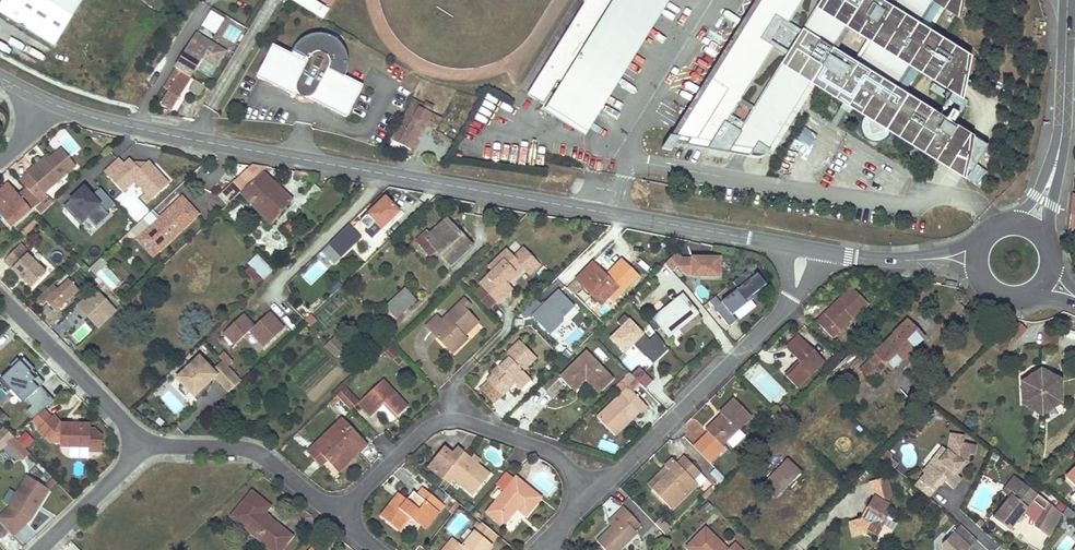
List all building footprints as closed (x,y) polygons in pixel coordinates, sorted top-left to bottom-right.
[(83,0),(3,0),(0,5),(0,13),(54,47),(83,0)] [(329,8),(314,0),(290,0),(323,19),(329,8)] [(528,96),(544,105),(558,83),(567,88),(560,99),(592,118),(614,83),(604,78),(610,69),(595,60),(590,69),(577,60),(585,48),(621,71),(665,0),(588,0),(528,96)] [(698,105),(693,102),(684,117),(689,120),(681,133),(677,138),(671,137),(663,150),(671,152),(675,145),(756,159),(757,159),(760,159),(763,158),(766,156),(811,84),(832,51),(847,25),(862,0),(764,0),(698,105)] [(889,8),(876,0),(862,0),(847,25),(870,40),(855,65),(832,51),(811,84),(821,89),(844,104),(842,107),(846,109),(850,112),(852,109),(866,117),(864,119),(862,123),(862,127),(862,130),(864,134),(866,137),(869,139),(872,141),(876,142),(880,141),(883,140),(886,138),(889,136),(891,133),(937,161),(966,179),(987,147),(982,145),(973,139),(904,96),(898,92),(914,67),(919,70),(963,97),(966,83),(971,59),(936,38),(926,31),(924,34),(916,29),(932,2),(941,8),(950,14),(960,20),(964,0),(895,0),(889,8)] [(941,8),(932,2),(916,29),(924,34),(926,31),(941,8)] [(238,23),(226,15),(220,26),(232,33),(238,23)] [(160,103),(171,109),(190,77),(202,59),(215,67),(222,55),(215,50),(217,47),(196,34),(194,36),(187,49),(174,70),(163,88),(164,89),(168,91),(160,103)] [(273,46),(258,78),(294,97),(296,93),(300,90),(304,92),(308,94),(308,99),(347,118),(362,86),(344,77),(336,73),(338,69),(346,72),(347,70),(347,69),(347,66),(347,64),(347,62),(347,59),(346,57),(346,54),(345,52),(344,50),(342,47),(341,45),(339,43),(338,42),(336,40),(333,38),(330,37),(327,36),(323,35),(319,35),(316,35),(313,36),(309,37),(307,38),(304,40),(301,42),(298,45),(296,47),(294,49),(292,52),(291,55),(273,46)] [(621,71),(585,48),(577,60),(590,69),(595,60),(610,69),(604,78),(614,83),(621,71)] [(898,92),(904,96),(919,70),(914,67),(898,92)] [(344,77),(346,72),(338,69),(336,73),(344,77)] [(296,93),(308,99),(308,94),(304,92),(300,90),(296,93)] [(427,110),(428,108),(429,106),(414,97),(390,139),(410,150),(425,124),(414,118),(421,106),(427,110)] [(556,113),(584,131),(592,118),(560,99),(557,104),(561,106),(556,113)] [(561,106),(557,104),(552,110),(556,113),(561,106)] [(441,118),(427,110),(421,106),(414,118),(425,124),(435,130),(441,118)] [(44,193),(76,166),(61,148),(50,158),(37,168),(35,165),(26,173),(44,193)] [(37,168),(50,158),(48,155),(35,165),(37,168)] [(139,169),(129,160),(124,165),(117,158),(103,172),(122,193),(134,181),(151,199),(167,184),(146,162),(139,169)] [(261,171),(266,167),(251,165),(223,190),(231,199),(241,191),(261,171)] [(297,170),(296,171),(295,171),(294,175),(316,179),(317,175),(317,174),(297,170)] [(261,171),(241,191),(270,222),(291,199),(261,171)] [(14,189),(8,183),(4,186),(9,193),(14,189)] [(41,202),(26,187),(18,194),(14,189),(9,193),(4,186),(0,190),(0,215),(10,227),(41,202)] [(115,204),(99,188),(88,198),(81,205),(73,197),(62,207),(80,226),(88,219),(96,227),(108,216),(106,212),(115,204)] [(80,190),(73,197),(81,205),(88,198),(80,190)] [(376,206),(368,213),(361,220),(368,229),(369,228),(375,222),(382,228),(400,211),(386,196),(380,202),(375,198),(372,202),(376,206)] [(53,203),(47,197),(41,202),(47,208),(53,203)] [(198,214),(182,197),(150,226),(144,220),(132,231),(138,237),(145,231),(150,237),(146,241),(157,252),(198,214)] [(450,264),(472,244),(446,217),(429,232),(425,235),(437,249),(450,264)] [(20,232),(24,236),(38,223),(34,220),(20,232)] [(382,228),(375,222),(369,228),(375,235),(382,228)] [(294,231),(286,223),(283,226),(291,234),(294,231)] [(339,254),(349,245),(359,236),(348,224),(329,243),(339,254)] [(425,235),(429,232),(427,229),(416,238),(430,255),(437,249),(425,235)] [(150,237),(145,231),(138,237),(136,239),(152,256),(157,252),(146,241),(150,237)] [(46,273),(27,255),(29,253),(20,245),(4,261),(31,288),(46,273)] [(482,285),(489,293),(496,300),(498,302),(513,288),(509,284),(525,268),(506,248),(488,266),(492,271),(479,283),(482,285)] [(664,263),(672,271),(678,266),(685,274),(691,274),(691,276),(719,277),(719,258),(710,258),(702,257),(692,257),(692,260),(683,260),(680,257),(676,252),(664,263)] [(263,280),(273,271),(257,255),(247,264),(263,280)] [(95,274),(106,264),(100,258),(89,268),(95,274)] [(576,278),(582,285),(600,303),(617,287),(592,262),(576,278)] [(123,281),(106,264),(95,274),(112,292),(123,281)] [(735,291),(720,302),(731,315),(752,299),(750,297),(754,294),(765,285),(757,274),(752,277),(747,271),(732,283),(737,289),(735,291)] [(567,287),(574,293),(582,285),(576,278),(567,287)] [(55,311),(78,290),(70,280),(58,290),(53,284),(37,299),(43,305),(47,302),(55,311)] [(474,293),(489,307),(496,300),(489,293),(482,285),(474,293)] [(567,287),(557,297),(547,307),(554,314),(574,293),(567,287)] [(838,300),(841,303),(854,290),(851,287),(838,300)] [(387,308),(384,310),(381,313),(391,322),(415,299),(405,288),(386,306),(387,308)] [(89,294),(76,305),(98,328),(112,315),(114,313),(116,311),(94,289),(89,294)] [(853,318),(860,311),(867,304),(854,290),(841,303),(838,300),(816,321),(831,337),(852,317),(853,318)] [(654,317),(661,326),(668,335),(696,312),(682,295),(654,317)] [(465,309),(468,306),(470,304),(464,298),(442,319),(431,330),(452,352),(467,339),(463,335),(462,333),(476,320),(465,309)] [(242,313),(222,332),(233,344),(243,336),(249,330),(264,346),(284,327),(269,312),(254,326),(242,313)] [(580,332),(586,327),(592,321),(584,313),(572,325),(580,332)] [(437,314),(426,325),(431,330),(442,319),(437,314)] [(609,337),(623,351),(632,343),(649,360),(654,356),(656,358),(667,348),(665,347),(655,333),(648,339),(623,314),(615,321),(620,326),(609,337)] [(463,335),(477,321),(476,320),(462,333),(463,335)] [(892,333),(893,334),(874,352),(876,354),(861,368),(872,380),(882,371),(881,370),(886,364),(891,370),(924,338),(906,320),(892,333)] [(1027,328),(1019,321),(1011,332),(1018,339),(1027,328)] [(572,345),(581,336),(575,330),(566,339),(572,345)] [(1059,333),(1045,332),(1043,348),(1057,350),(1059,333)] [(801,363),(793,370),(786,377),(797,388),(824,361),(799,335),(786,347),(801,363)] [(229,348),(235,356),(250,346),(245,338),(229,348)] [(347,349),(336,338),(326,347),(337,359),(347,349)] [(488,380),(502,395),(515,383),(521,389),(530,380),(524,374),(539,360),(521,341),(506,355),(508,356),(504,360),(505,362),(500,366),(499,365),(492,371),(494,374),(488,380)] [(223,351),(218,356),(222,360),(227,366),(232,361),(223,351)] [(572,388),(597,364),(584,351),(559,376),(572,388)] [(846,369),(852,363),(858,357),(855,353),(842,365),(846,369)] [(194,397),(214,377),(222,385),(234,373),(227,366),(222,360),(212,370),(199,356),(176,378),(194,397)] [(35,379),(33,377),(29,373),(32,371),(34,369),(24,358),(20,361),(17,358),(9,365),(12,368),(0,379),(10,390),(13,387),(26,401),(41,387),(44,383),(38,376),(35,379)] [(584,378),(597,391),(610,378),(597,364),(572,388),(572,389),(584,378)] [(1022,405),(1032,410),(1042,416),(1042,412),(1056,402),(1060,404),(1059,381),(1039,370),(1039,374),(1026,383),(1021,382),(1022,405)] [(1026,383),(1039,374),(1039,370),(1021,382),(1026,383)] [(876,384),(886,375),(882,371),(872,380),(876,384)] [(628,372),(620,380),(626,386),(631,391),(639,383),(628,372)] [(228,391),(241,380),(234,373),(222,385),(228,391)] [(358,402),(365,408),(371,415),(385,402),(397,415),(407,406),(383,380),(358,402)] [(488,380),(480,387),(494,402),(502,395),(488,380)] [(628,416),(632,413),(635,409),(638,411),(639,412),(645,406),(631,391),(626,386),(595,416),(607,429),(615,422),(618,426),(625,419),(624,417),(627,414),(628,416)] [(44,409),(53,400),(41,387),(26,401),(31,406),(37,401),(44,409)] [(345,387),(336,395),(342,401),(349,408),(357,400),(345,387)] [(334,408),(342,401),(336,395),(328,403),(334,408)] [(708,432),(705,435),(702,438),(717,454),(724,448),(722,445),(751,416),(733,399),(720,412),(724,416),(720,420),(717,418),(705,430),(708,432)] [(33,419),(44,409),(37,401),(31,406),(26,411),(33,419)] [(1042,416),(1060,404),(1056,402),(1042,412),(1042,416)] [(783,420),(790,413),(783,405),(775,412),(783,420)] [(607,429),(613,435),(638,411),(635,409),(632,413),(628,416),(627,414),(624,417),(625,419),(618,426),(615,422),(607,429)] [(776,426),(779,422),(782,419),(774,411),(768,417),(776,426)] [(102,438),(94,430),(90,430),(90,426),(58,425),(51,417),(38,429),(50,441),(50,442),(60,442),(60,446),(89,447),(89,451),(101,451),(102,438)] [(326,459),(333,467),(363,439),(342,418),(310,449),(317,457),(320,453),(326,459)] [(4,428),(0,432),(0,439),(6,445),(14,437),(4,428)] [(954,473),(963,462),(965,464),(967,462),(968,455),(972,455),(974,446),(962,444),(963,437),(949,434),(947,452),(939,461),(934,457),(922,472),(925,474),(919,481),(933,492),(938,485),(939,486),(943,481),(950,487),(958,477),(956,475),(954,473)] [(337,471),(367,443),(363,439),(333,467),(337,471)] [(601,439),(598,448),(615,454),(618,445),(601,439)] [(475,462),(474,463),(473,464),(470,461),(471,459),(470,458),(456,446),(451,453),(444,447),(428,465),(442,478),(443,476),(446,473),(452,478),(472,494),(489,474),(476,463),(475,462)] [(939,461),(947,452),(942,448),(934,457),(939,461)] [(320,465),(326,459),(320,453),(317,457),(310,449),(307,452),(320,465)] [(474,463),(475,462),(476,463),(479,459),(474,454),(470,458),(471,459),(470,461),(473,464),(474,463)] [(670,471),(661,480),(652,488),(651,489),(671,509),(697,484),(699,486),(707,479),(684,456),(676,463),(672,458),(664,466),(665,467),(670,471)] [(764,484),(769,490),(776,496),(799,473),(786,461),(764,484)] [(956,475),(965,464),(963,462),(954,473),(956,475)] [(665,467),(648,484),(652,488),(661,480),(670,471),(665,467)] [(712,474),(720,483),(725,479),(716,470),(712,474)] [(1066,478),(1074,487),(1074,470),(1066,478)] [(449,481),(452,478),(446,473),(443,476),(449,481)] [(503,492),(513,479),(506,473),(495,485),(503,492)] [(49,489),(27,476),(16,493),(18,494),(10,506),(0,516),(0,524),(9,533),(12,536),(31,518),(36,509),(34,508),(37,504),(39,505),(49,489)] [(516,508),(520,511),(525,515),(540,497),(515,476),(513,479),(503,492),(486,512),(502,525),(513,511),(510,509),(513,506),(516,508)] [(1009,497),(1021,482),(1013,476),(1002,491),(1009,497)] [(952,489),(961,479),(958,477),(950,487),(952,489)] [(891,496),(886,478),(869,482),(873,497),(867,507),(869,509),(863,519),(859,520),(849,523),(853,537),(864,534),(866,536),(868,532),(876,537),(882,527),(888,516),(883,513),(888,505),(886,503),(891,496)] [(933,492),(919,481),(914,487),(928,498),(933,492)] [(1023,513),(1033,501),(1043,510),(1036,523),(1034,526),(1049,538),(1062,514),(1021,482),(1009,497),(992,518),(1009,531),(1023,513)] [(422,489),(417,495),(422,499),(427,503),(432,497),(422,489)] [(427,503),(422,499),(417,495),(413,492),(406,501),(403,504),(395,498),(380,516),(397,530),(409,517),(420,526),(434,508),(439,502),(432,497),(427,503)] [(10,506),(18,494),(16,493),(9,505),(10,506)] [(264,514),(269,507),(252,493),(231,517),(273,549),(281,549),(292,536),(264,514)] [(398,494),(395,498),(403,504),(406,501),(398,494)] [(930,511),(936,504),(929,498),(923,505),(930,511)] [(1036,523),(1043,510),(1033,501),(1023,513),(1036,523)] [(867,507),(859,520),(863,519),(869,509),(867,507)] [(438,512),(434,508),(420,526),(424,529),(438,512)] [(604,549),(605,549),(621,549),(638,533),(634,529),(640,524),(624,508),(618,513),(622,517),(611,527),(596,541),(604,549)] [(622,517),(618,513),(608,523),(611,527),(622,517)] [(886,529),(892,519),(888,516),(882,527),(886,529)] [(448,549),(487,549),(491,544),(488,542),(494,534),(481,523),(461,546),(455,541),(448,549)] [(0,538),(2,539),(9,533),(0,524),(0,537),(0,538)] [(976,540),(960,525),(942,544),(942,545),(942,549),(967,549),(976,540)] [(882,527),(876,537),(883,541),(886,541),(891,533),(886,529),(882,527)] [(690,549),(727,549),(705,529),(687,547),(690,549)] [(868,532),(866,536),(873,541),(876,537),(868,532)]
